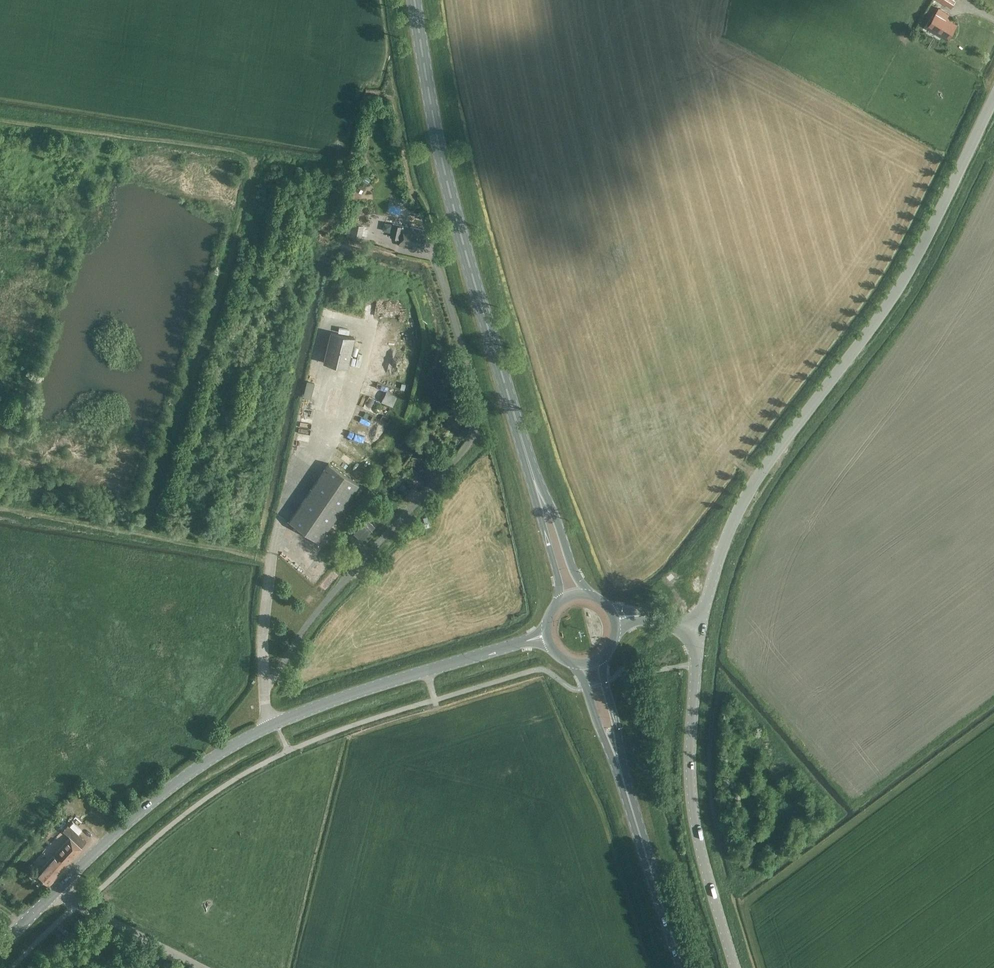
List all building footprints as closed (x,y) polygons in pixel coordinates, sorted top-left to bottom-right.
[(956,0),(939,0),(952,8),(957,1),(956,0)] [(929,27),(947,38),(955,25),(942,17),(945,12),(940,9),(929,27)] [(350,238),(361,240),(364,226),(352,224),(351,229),(350,236),(350,238)] [(393,224),(391,232),(390,237),(401,239),(403,226),(393,224)] [(403,226),(401,239),(399,245),(413,248),(414,244),(425,246),(428,231),(403,226)] [(354,337),(331,332),(323,363),(347,368),(354,337)] [(315,383),(308,381),(304,397),(311,398),(315,383)] [(388,391),(384,401),(396,405),(400,395),(388,391)] [(300,438),(309,440),(311,431),(302,428),(300,438)] [(352,464),(355,459),(346,453),(342,457),(352,464)] [(358,484),(329,463),(289,521),(319,542),(358,484)] [(421,476),(428,482),(436,474),(429,467),(421,476)] [(386,513),(384,511),(378,517),(381,519),(386,513)] [(375,526),(367,519),(353,533),(361,540),(375,526)] [(49,885),(68,863),(82,848),(81,848),(86,842),(68,825),(63,831),(70,837),(37,875),(49,885)]
